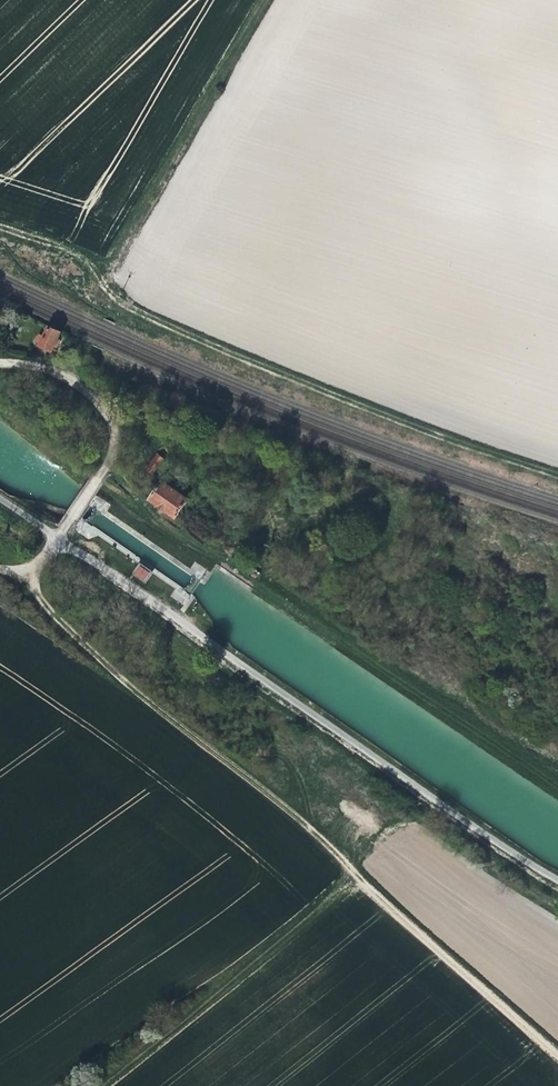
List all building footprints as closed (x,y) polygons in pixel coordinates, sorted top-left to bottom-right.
[(39,333),(33,343),(39,346),(36,351),(51,359),(62,340),(47,331),(44,336),(39,333)] [(159,448),(156,452),(163,457),(166,453),(159,448)] [(156,452),(149,463),(156,467),(163,457),(156,452)] [(186,507),(188,508),(196,498),(167,478),(155,494),(181,513),(186,507)] [(147,571),(137,564),(131,571),(141,579),(147,571)]
